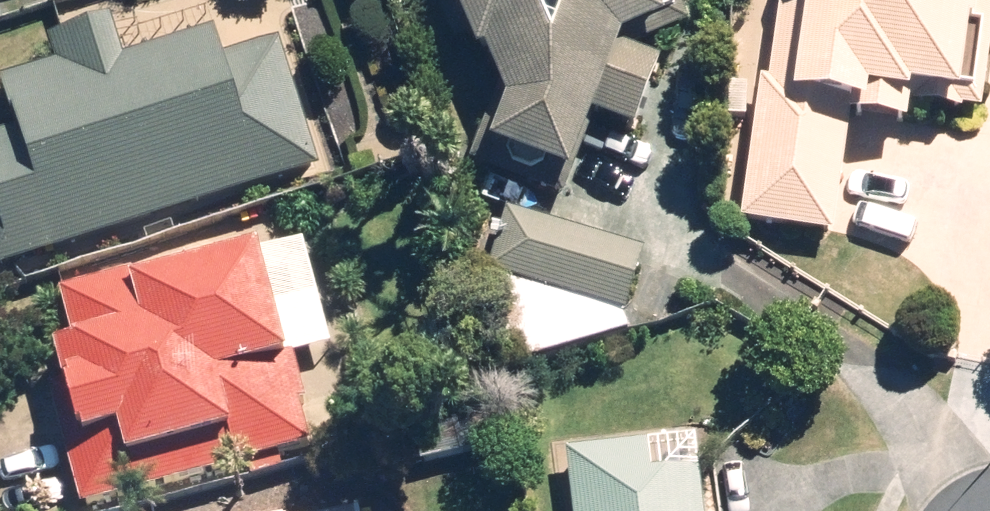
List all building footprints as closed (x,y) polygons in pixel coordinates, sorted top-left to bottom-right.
[(471,82),(457,172),(567,195),(589,137),(630,152),(663,66),(634,55),(681,34),(666,0),(440,0),(471,82)] [(770,85),(756,83),(740,236),(828,245),(840,131),(906,137),(909,111),(985,118),(989,67),(989,0),(779,0),(770,85)] [(320,167),(280,47),(221,67),(210,33),(119,63),(107,26),(38,50),(47,75),(0,90),(0,136),(5,150),(0,152),(0,276),(320,167)] [(635,253),(497,216),(478,286),(503,293),(616,323),(635,253)] [(299,247),(145,286),(143,281),(53,303),(65,352),(37,359),(76,510),(96,510),(307,458),(284,362),(326,351),(299,247)] [(616,323),(503,293),(491,383),(623,336),(616,323)] [(696,473),(655,478),(651,443),(562,453),(569,510),(701,510),(696,473)]
